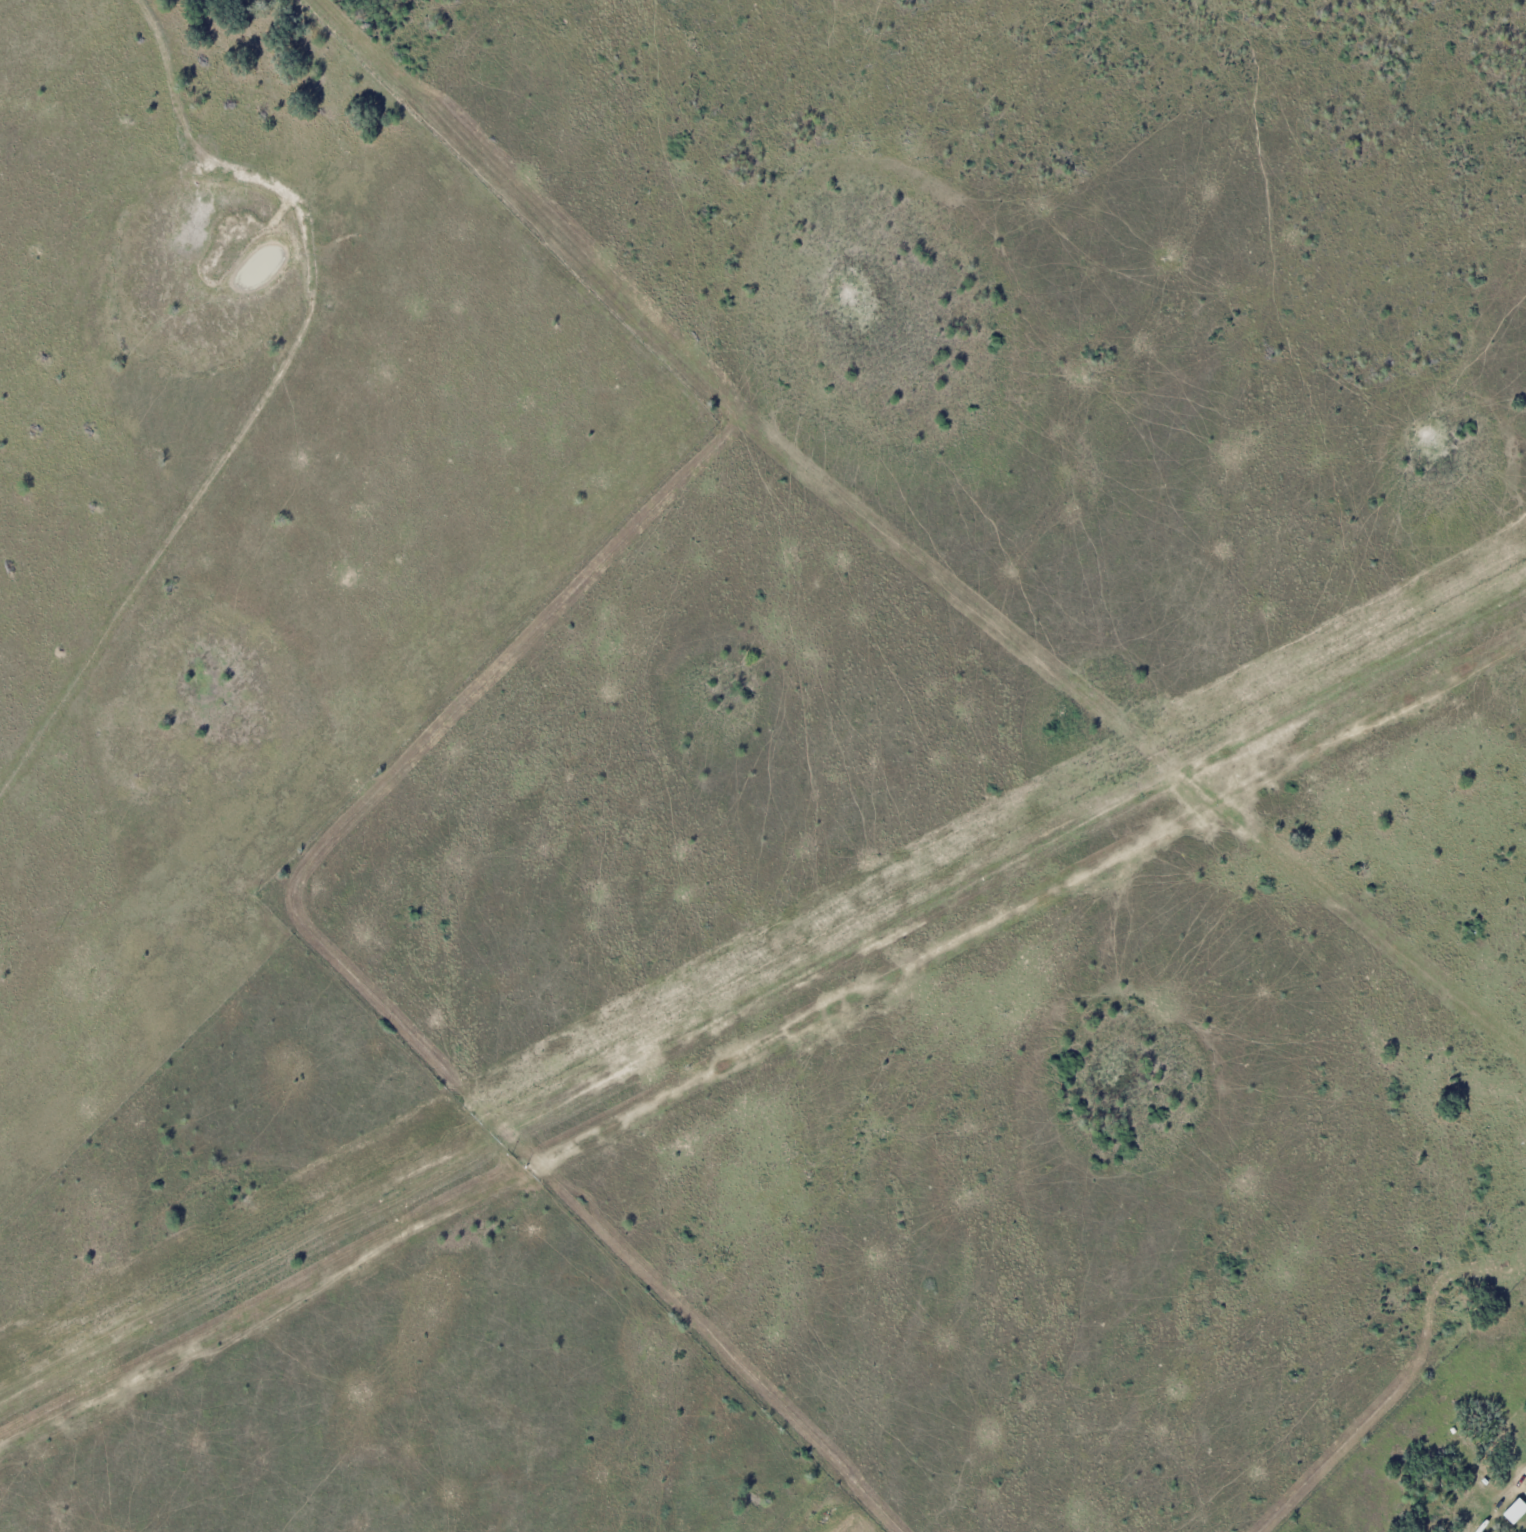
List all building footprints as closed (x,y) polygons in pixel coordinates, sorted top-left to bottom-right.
[(1525,1512),(1525,1506),(1518,1498),(1500,1515),(1511,1526),(1525,1512)]
